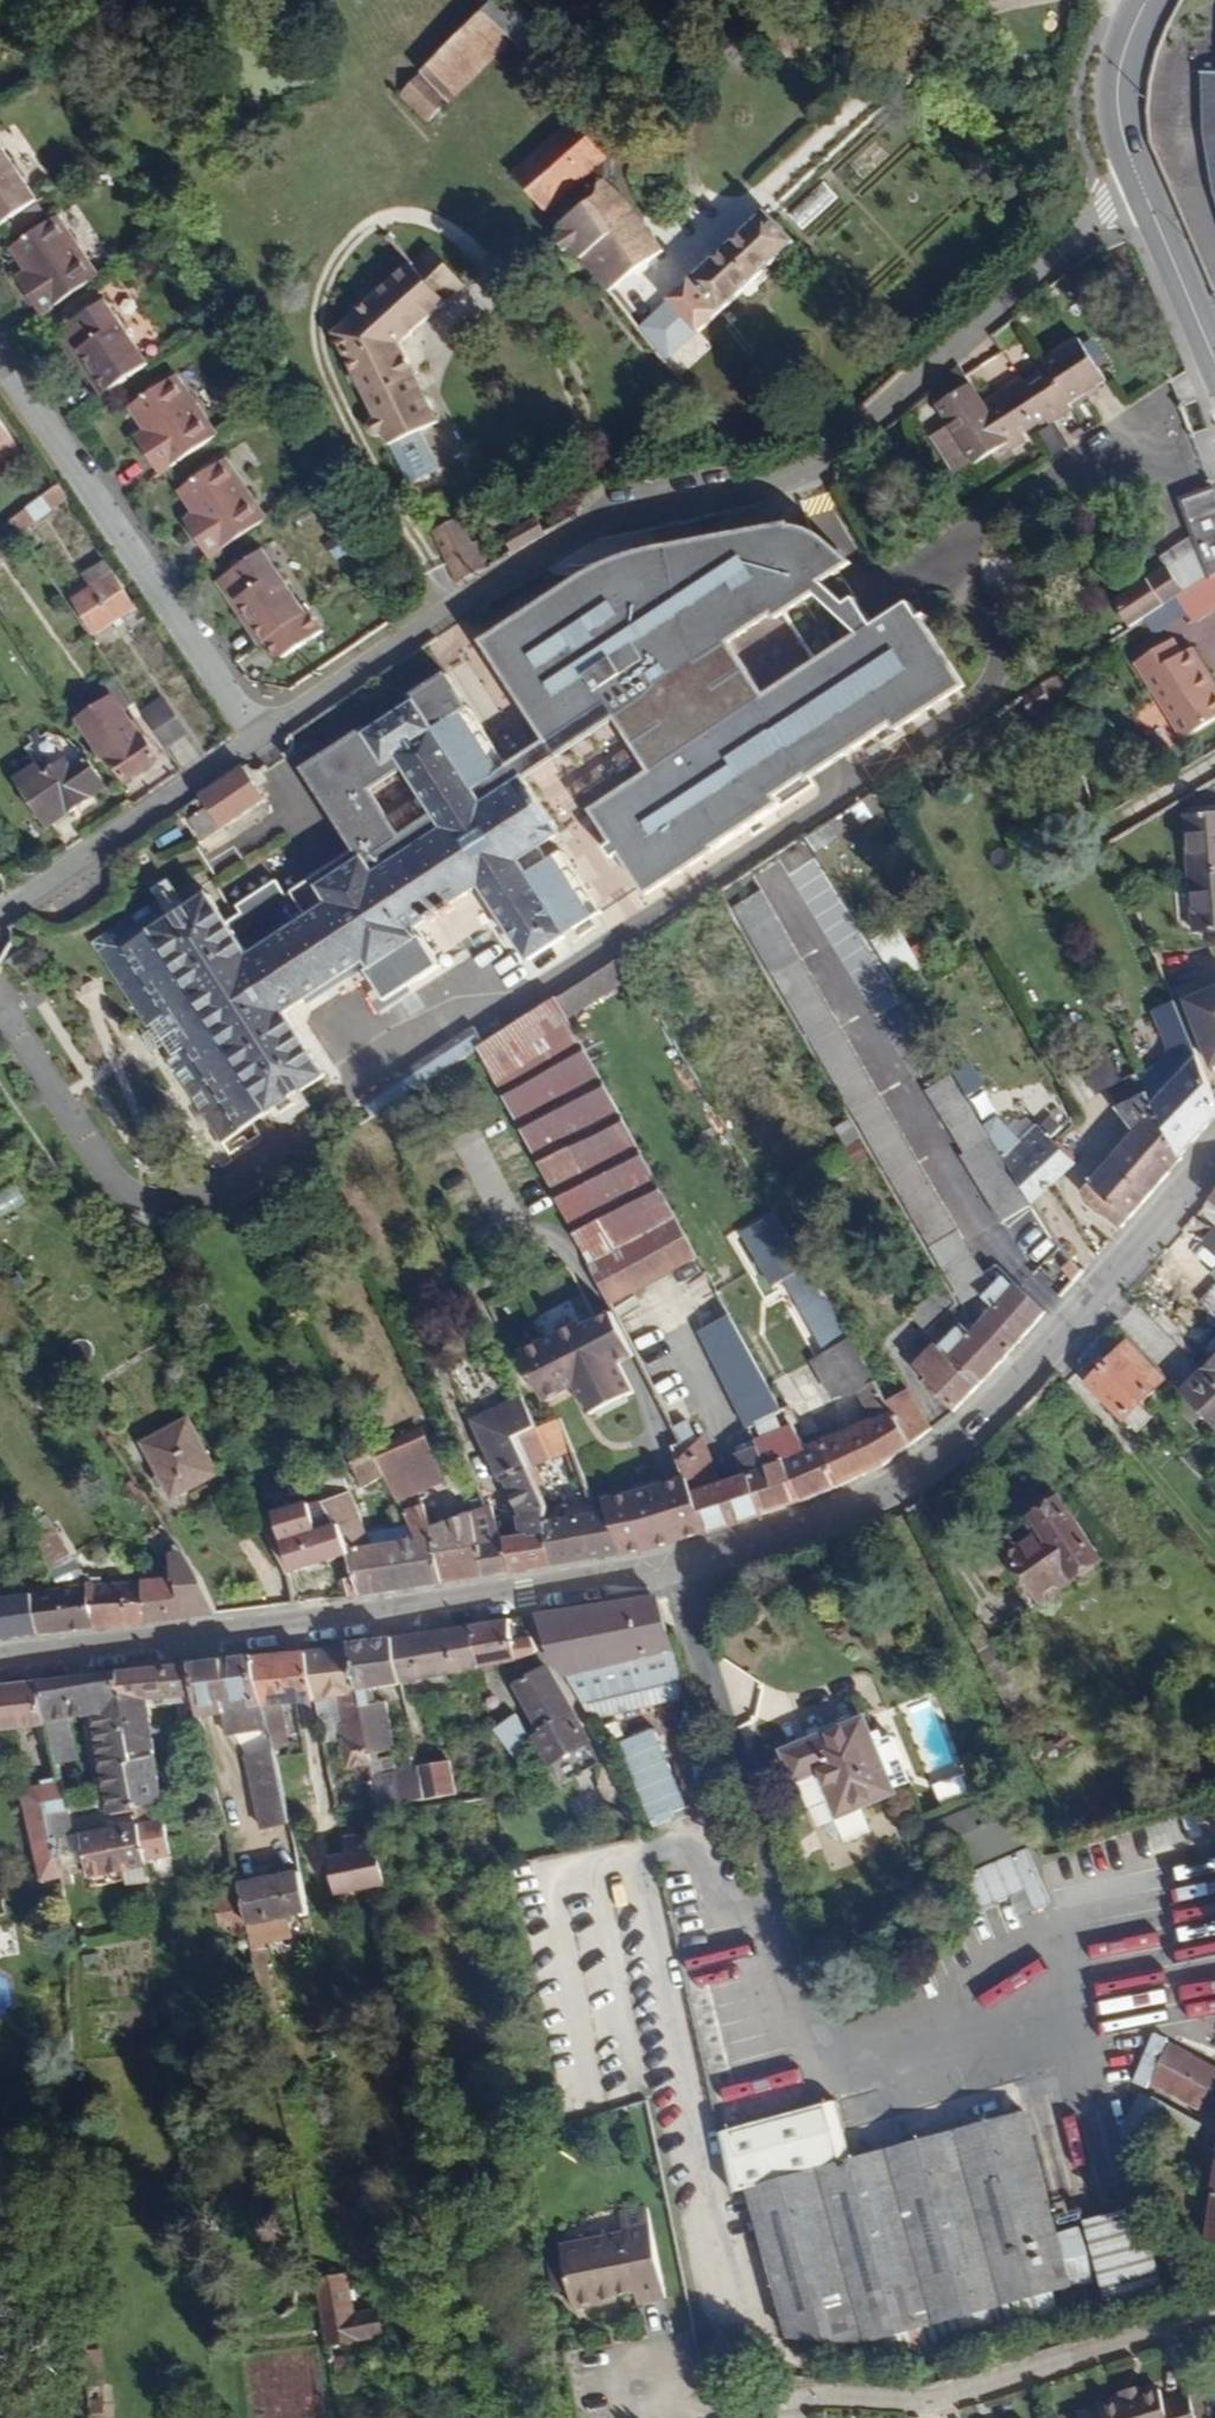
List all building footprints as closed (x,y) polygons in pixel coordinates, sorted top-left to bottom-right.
[(494,0),(474,0),(482,12),(494,0)] [(518,0),(494,0),(482,12),(514,42),(531,59),(553,34),(518,0)] [(451,106),(514,42),(482,12),(421,72),(436,89),(449,104),(451,106)] [(412,111),(436,89),(421,72),(397,97),(412,111)] [(1202,72),(1204,135),(1213,188),(1214,193),(1214,73),(1202,72)] [(426,125),(449,104),(436,89),(412,111),(426,125)] [(609,158),(574,117),(529,156),(567,198),(610,161),(609,158)] [(0,143),(0,226),(39,200),(0,143)] [(567,198),(529,156),(510,173),(546,215),(567,198)] [(662,250),(638,211),(621,178),(558,225),(577,255),(609,293),(662,250)] [(809,227),(838,200),(824,184),(794,210),(809,227)] [(799,244),(767,209),(689,280),(721,315),(799,244)] [(98,277),(58,216),(11,246),(27,272),(35,284),(25,291),(42,315),(98,277)] [(466,287),(428,246),(411,263),(447,303),(466,287)] [(440,422),(401,345),(447,303),(411,263),(332,332),(374,419),(370,423),(368,428),(368,432),(371,436),(374,437),(382,435),(405,480),(430,468),(415,435),(440,422)] [(35,284),(27,272),(17,279),(25,291),(35,284)] [(149,366),(105,300),(60,332),(75,355),(82,350),(108,393),(149,366)] [(1069,409),(1107,385),(1079,341),(1041,366),(1044,372),(1023,386),(1020,381),(985,405),(959,368),(929,394),(975,469),(991,459),(995,466),(1029,446),(1025,438),(1046,424),(1049,427),(1072,413),(1069,409)] [(108,393),(82,350),(75,355),(102,397),(108,393)] [(218,437),(177,377),(131,405),(146,432),(154,444),(143,451),(159,475),(218,437)] [(8,458),(3,453),(17,442),(0,419),(0,464),(8,458)] [(154,444),(146,432),(135,439),(143,451),(154,444)] [(8,458),(22,448),(17,442),(3,453),(8,458)] [(210,559),(266,521),(225,460),(180,490),(196,514),(203,526),(193,533),(210,559)] [(31,527),(70,499),(60,485),(12,521),(21,534),(31,527)] [(1211,487),(1180,498),(1194,534),(1198,545),(1164,568),(1146,579),(1163,607),(1178,598),(1191,590),(1204,583),(1214,576),(1214,497),(1211,487)] [(203,526),(196,514),(185,521),(193,533),(203,526)] [(486,567),(458,517),(431,532),(457,583),(486,567)] [(512,554),(547,535),(536,517),(501,536),(512,554)] [(21,534),(12,521),(0,529),(0,555),(3,559),(19,548),(13,540),(21,534)] [(40,541),(31,527),(21,534),(30,549),(40,541)] [(1164,568),(1198,545),(1194,534),(1158,558),(1164,568)] [(818,780),(901,727),(907,736),(977,693),(926,607),(777,698),(743,642),(786,616),(789,622),(830,597),(826,592),(866,567),(828,542),(812,535),(660,553),(626,560),(577,586),(495,637),(487,643),(551,744),(560,739),(584,724),(593,738),(621,721),(655,776),(604,809),(595,815),(617,849),(609,854),(614,863),(622,858),(648,900),(659,893),(718,856),(716,853),(786,809),(781,801),(816,778),(818,780)] [(307,615),(260,546),(214,576),(233,606),(240,601),(267,642),(307,615)] [(114,573),(105,559),(81,575),(90,588),(114,573)] [(138,609),(114,573),(90,588),(71,600),(94,635),(138,609)] [(1204,583),(1214,599),(1214,576),(1204,583)] [(1204,583),(1191,590),(1208,615),(1214,610),(1214,599),(1204,583)] [(1208,615),(1191,590),(1178,598),(1195,624),(1208,615)] [(267,642),(240,601),(233,606),(260,646),(267,642)] [(285,659),(324,633),(311,612),(307,615),(267,642),(279,659),(285,659)] [(1211,677),(1203,684),(1183,654),(1174,638),(1135,664),(1184,741),(1214,721),(1214,683),(1211,677)] [(1211,677),(1193,648),(1183,654),(1203,684),(1211,677)] [(1051,706),(1079,689),(1067,668),(1040,684),(1051,706)] [(563,841),(524,781),(518,785),(448,676),(413,699),(416,705),(367,736),(365,733),(313,766),(335,800),(328,805),(365,863),(323,889),(321,886),(317,881),(289,900),(279,885),(239,911),(244,919),(230,929),(212,900),(175,924),(163,905),(94,948),(214,1136),(320,1068),(280,1006),(353,960),(359,969),(364,966),(384,998),(441,962),(417,924),(481,883),(530,959),(604,912),(564,850),(548,861),(543,854),(563,841)] [(1051,706),(1040,684),(1020,697),(1032,721),(1052,709),(1051,706)] [(159,761),(144,740),(141,742),(114,699),(77,725),(105,767),(110,763),(125,785),(159,761)] [(186,735),(164,699),(142,714),(165,748),(186,735)] [(346,731),(332,707),(309,723),(325,746),(346,731)] [(166,760),(150,736),(144,740),(159,761),(160,763),(166,760)] [(107,789),(86,756),(71,766),(67,760),(46,775),(38,764),(16,778),(49,828),(107,789)] [(204,843),(267,800),(245,768),(200,798),(207,810),(189,821),(204,843)] [(883,811),(873,793),(850,807),(860,825),(883,811)] [(837,839),(860,825),(850,807),(826,822),(837,839)] [(1184,814),(1190,876),(1214,874),(1214,812),(1184,814)] [(815,853),(837,839),(826,822),(805,837),(815,853)] [(785,874),(800,867),(791,850),(777,857),(785,874)] [(732,908),(774,880),(763,864),(719,893),(729,910),(732,908)] [(1190,876),(1195,935),(1214,932),(1214,874),(1190,876)] [(992,1284),(762,890),(732,908),(963,1305),(989,1291),(992,1284)] [(885,965),(911,948),(899,925),(872,943),(885,965)] [(569,1020),(638,976),(625,953),(556,997),(569,1020)] [(900,988),(925,974),(920,964),(895,980),(900,988)] [(1208,991),(1186,1000),(1204,1045),(1214,1040),(1214,1007),(1208,991)] [(373,1116),(478,1048),(536,1010),(525,993),(361,1099),(373,1116)] [(569,1020),(556,997),(536,1010),(478,1048),(611,1305),(700,1258),(569,1020)] [(1176,1002),(1153,1011),(1169,1049),(1165,1059),(1141,1079),(1182,1155),(1214,1116),(1214,1096),(1176,1002)] [(1204,1045),(1214,1068),(1214,1040),(1204,1045)] [(946,1063),(965,1050),(959,1041),(940,1053),(946,1063)] [(950,1070),(969,1057),(965,1050),(946,1063),(950,1070)] [(1141,1079),(1138,1072),(1122,1080),(1108,1052),(1082,1065),(1097,1096),(1109,1089),(1119,1108),(1137,1131),(1081,1194),(1121,1230),(1182,1159),(1182,1155),(1141,1079)] [(988,1084),(969,1057),(950,1070),(953,1074),(968,1099),(988,1084)] [(968,1099),(953,1074),(926,1092),(964,1154),(961,1157),(1003,1224),(1033,1205),(983,1125),(968,1099)] [(1077,1164),(1052,1140),(1063,1127),(1051,1115),(1040,1127),(1037,1123),(1035,1125),(1020,1139),(1008,1127),(997,1117),(983,1125),(1033,1205),(1077,1164)] [(1035,1125),(1028,1116),(1023,1119),(1015,1119),(1008,1127),(1020,1139),(1035,1125)] [(23,1200),(15,1183),(0,1190),(0,1211),(23,1200)] [(801,1271),(770,1220),(751,1232),(780,1283),(792,1277),(801,1271)] [(1214,1228),(1201,1243),(1214,1256),(1214,1229),(1214,1228)] [(1082,1273),(1072,1260),(1068,1263),(1078,1279),(1082,1273)] [(1078,1279),(1068,1263),(1062,1268),(1073,1284),(1078,1279)] [(829,1299),(809,1267),(801,1271),(792,1277),(802,1293),(806,1291),(815,1308),(829,1299)] [(980,1386),(1048,1313),(1017,1283),(1015,1285),(1007,1277),(984,1299),(994,1307),(972,1332),(965,1324),(941,1348),(980,1386)] [(1196,1302),(1214,1321),(1214,1282),(1196,1302)] [(940,1286),(908,1310),(921,1327),(953,1304),(940,1286)] [(852,1338),(829,1299),(815,1308),(803,1315),(826,1354),(852,1338)] [(638,1392),(624,1365),(638,1357),(614,1313),(586,1328),(582,1321),(521,1352),(547,1402),(577,1386),(591,1415),(638,1392)] [(784,1411),(731,1314),(701,1332),(750,1431),(784,1411)] [(877,1382),(852,1338),(826,1354),(812,1362),(833,1400),(858,1396),(856,1391),(877,1382)] [(1157,1388),(1135,1367),(1145,1359),(1127,1341),(1086,1383),(1122,1421),(1157,1388)] [(941,1348),(935,1343),(915,1365),(930,1379),(927,1383),(956,1412),(980,1386),(941,1348)] [(1165,1380),(1145,1359),(1135,1367),(1157,1388),(1165,1380)] [(1181,1396),(1214,1430),(1214,1361),(1181,1396)] [(805,1501),(887,1465),(914,1446),(889,1403),(877,1382),(856,1391),(858,1396),(872,1419),(808,1446),(795,1424),(755,1441),(759,1447),(770,1469),(752,1476),(767,1515),(805,1501)] [(934,1430),(910,1389),(889,1403),(914,1446),(934,1430)] [(531,1469),(516,1438),(538,1428),(523,1398),(475,1421),(521,1516),(550,1513),(549,1507),(531,1469)] [(219,1475),(190,1420),(146,1444),(174,1498),(219,1475)] [(575,1453),(564,1421),(539,1430),(538,1428),(516,1438),(531,1469),(575,1453)] [(461,1450),(447,1422),(434,1429),(448,1457),(461,1450)] [(447,1482),(428,1435),(378,1458),(387,1476),(399,1502),(447,1482)] [(723,1483),(707,1435),(673,1446),(686,1479),(691,1492),(696,1492),(712,1531),(767,1515),(752,1476),(770,1469),(759,1447),(735,1456),(742,1477),(723,1483)] [(374,1450),(368,1440),(348,1451),(354,1461),(374,1450)] [(387,1476),(378,1458),(374,1450),(354,1461),(351,1463),(363,1490),(387,1476)] [(712,1531),(696,1492),(691,1492),(686,1479),(643,1492),(606,1500),(608,1510),(625,1554),(658,1548),(712,1531)] [(368,1530),(351,1491),(327,1503),(342,1530),(350,1556),(356,1578),(361,1597),(445,1583),(433,1535),(417,1538),(374,1546),(368,1530)] [(350,1556),(342,1530),(327,1503),(325,1500),(278,1514),(295,1574),(350,1556)] [(608,1510),(606,1500),(593,1503),(596,1512),(608,1510)] [(1099,1564),(1058,1502),(1036,1518),(1043,1528),(1017,1544),(1023,1554),(1012,1562),(1039,1604),(1099,1564)] [(512,1572),(506,1541),(480,1546),(477,1528),(499,1525),(493,1507),(430,1528),(424,1503),(404,1512),(410,1523),(417,1538),(433,1535),(445,1583),(512,1572)] [(625,1554),(608,1510),(596,1512),(550,1518),(556,1565),(625,1554)] [(550,1518),(550,1513),(521,1516),(524,1534),(529,1569),(556,1565),(550,1518)] [(1017,1544),(1043,1528),(1036,1518),(1011,1535),(1017,1544)] [(417,1538),(410,1523),(368,1530),(374,1546),(417,1538)] [(480,1546),(506,1541),(508,1540),(508,1537),(504,1523),(499,1525),(477,1528),(480,1546)] [(88,1576),(56,1528),(36,1541),(62,1583),(88,1576)] [(529,1569),(524,1534),(508,1537),(508,1540),(506,1541),(512,1572),(529,1569)] [(219,1614),(183,1547),(172,1554),(174,1577),(144,1581),(148,1622),(219,1614)] [(361,1597),(356,1578),(344,1581),(350,1598),(361,1597)] [(148,1622),(144,1581),(89,1585),(95,1628),(148,1622)] [(95,1628),(89,1585),(32,1594),(40,1635),(95,1628)] [(32,1594),(0,1599),(0,1640),(40,1635),(32,1594)] [(679,1680),(656,1598),(538,1614),(566,1675),(583,1702),(679,1680)] [(539,1652),(526,1628),(523,1630),(523,1637),(512,1640),(509,1620),(470,1625),(480,1670),(516,1663),(539,1652)] [(480,1670),(470,1625),(393,1638),(402,1686),(480,1670)] [(402,1686),(393,1638),(347,1643),(349,1648),(367,1758),(395,1752),(396,1751),(387,1702),(376,1704),(374,1690),(402,1686)] [(367,1758),(349,1648),(306,1651),(315,1701),(338,1698),(343,1724),(336,1725),(345,1771),(369,1766),(367,1758)] [(1021,1702),(994,1648),(978,1657),(1005,1710),(1021,1702)] [(315,1701),(306,1651),(252,1656),(268,1727),(286,1725),(282,1705),(315,1701)] [(268,1727),(252,1656),(189,1664),(193,1694),(195,1704),(197,1718),(223,1714),(227,1735),(268,1727)] [(193,1694),(189,1664),(167,1667),(171,1696),(193,1694)] [(171,1696),(167,1667),(117,1673),(130,1773),(140,1771),(138,1753),(155,1750),(150,1707),(148,1699),(171,1696)] [(572,1712),(547,1667),(514,1687),(523,1701),(524,1714),(530,1724),(534,1723),(540,1732),(572,1712)] [(130,1773),(117,1673),(37,1682),(48,1724),(58,1765),(75,1759),(65,1721),(90,1718),(105,1811),(134,1807),(130,1773)] [(595,1721),(685,1701),(679,1680),(583,1702),(595,1721)] [(48,1724),(37,1682),(0,1686),(0,1731),(48,1724)] [(195,1704),(193,1694),(171,1696),(148,1699),(150,1707),(195,1704)] [(591,1745),(572,1712),(540,1732),(535,1734),(534,1736),(552,1767),(591,1745)] [(513,1758),(529,1738),(514,1714),(492,1730),(513,1758)] [(892,1793),(863,1721),(784,1752),(794,1779),(820,1768),(837,1815),(860,1806),(892,1793)] [(290,1745),(286,1725),(268,1727),(273,1748),(290,1745)] [(654,1726),(617,1740),(650,1824),(687,1809),(654,1726)] [(162,1803),(155,1750),(138,1753),(140,1771),(130,1773),(134,1807),(162,1803)] [(289,1822),(273,1751),(245,1757),(260,1828),(289,1822)] [(399,1770),(395,1752),(367,1758),(369,1766),(371,1776),(399,1770)] [(455,1794),(449,1761),(418,1767),(425,1799),(455,1794)] [(425,1799),(418,1767),(399,1770),(371,1776),(376,1807),(425,1799)] [(864,1828),(864,1818),(860,1806),(837,1815),(820,1768),(794,1779),(800,1793),(812,1789),(831,1837),(840,1842),(851,1840),(859,1835),(864,1828)] [(939,1802),(969,1791),(962,1771),(932,1782),(939,1802)] [(66,1868),(58,1838),(51,1840),(46,1816),(70,1812),(60,1777),(41,1781),(41,1784),(17,1789),(41,1883),(60,1878),(68,1875),(67,1873),(66,1868)] [(1032,1843),(1011,1791),(936,1822),(958,1875),(1032,1843)] [(1214,1837),(1214,1805),(1199,1810),(1208,1840),(1214,1837)] [(143,1855),(137,1824),(64,1839),(70,1812),(46,1816),(51,1840),(58,1838),(66,1868),(84,1864),(87,1875),(122,1868),(145,1864),(143,1855)] [(166,1850),(160,1820),(137,1824),(143,1855),(166,1850)] [(386,1883),(376,1836),(342,1838),(344,1856),(329,1859),(335,1894),(386,1883)] [(148,1880),(145,1864),(122,1868),(126,1885),(148,1880)] [(308,1911),(300,1871),(240,1884),(240,1886),(247,1925),(308,1911)] [(75,1885),(71,1872),(67,1873),(68,1875),(60,1878),(63,1888),(75,1885)] [(1187,1991),(1214,1988),(1214,1878),(1175,1883),(1187,1991)] [(247,1925),(240,1886),(212,1890),(219,1929),(229,1927),(231,1936),(249,1932),(247,1925)] [(1150,1915),(1088,1925),(1092,1953),(1124,1948),(1130,1984),(1160,1979),(1150,1915)] [(679,1929),(689,1969),(756,1952),(748,1922),(706,1933),(703,1923),(679,1929)] [(726,2123),(802,2108),(785,2027),(760,2032),(757,2018),(725,2025),(729,2043),(710,2047),(726,2123)] [(1160,2064),(1170,2045),(1146,2031),(1135,2052),(1160,2064)] [(1170,2045),(1160,2064),(1209,2090),(1214,2093),(1214,2068),(1170,2045)] [(1160,2064),(1135,2052),(1128,2063),(1152,2078),(1160,2064)] [(1209,2090),(1160,2064),(1152,2078),(1151,2081),(1198,2109),(1209,2090)] [(848,2160),(833,2103),(801,2111),(718,2133),(726,2169),(731,2193),(744,2189),(848,2160)] [(1073,2287),(1026,2112),(848,2160),(744,2189),(787,2339),(865,2346),(1073,2287)] [(1205,2244),(1214,2245),(1214,2180),(1205,2244)] [(645,2210),(617,2216),(621,2236),(558,2249),(571,2310),(634,2297),(635,2304),(663,2298),(645,2210)] [(353,2313),(346,2274),(317,2280),(329,2343),(380,2333),(376,2308),(353,2313)] [(1116,2396),(1117,2400),(1096,2407),(1097,2410),(1075,2416),(1075,2417),(1194,2417),(1186,2394),(1160,2402),(1156,2389),(1140,2394),(1138,2389),(1116,2396)]
